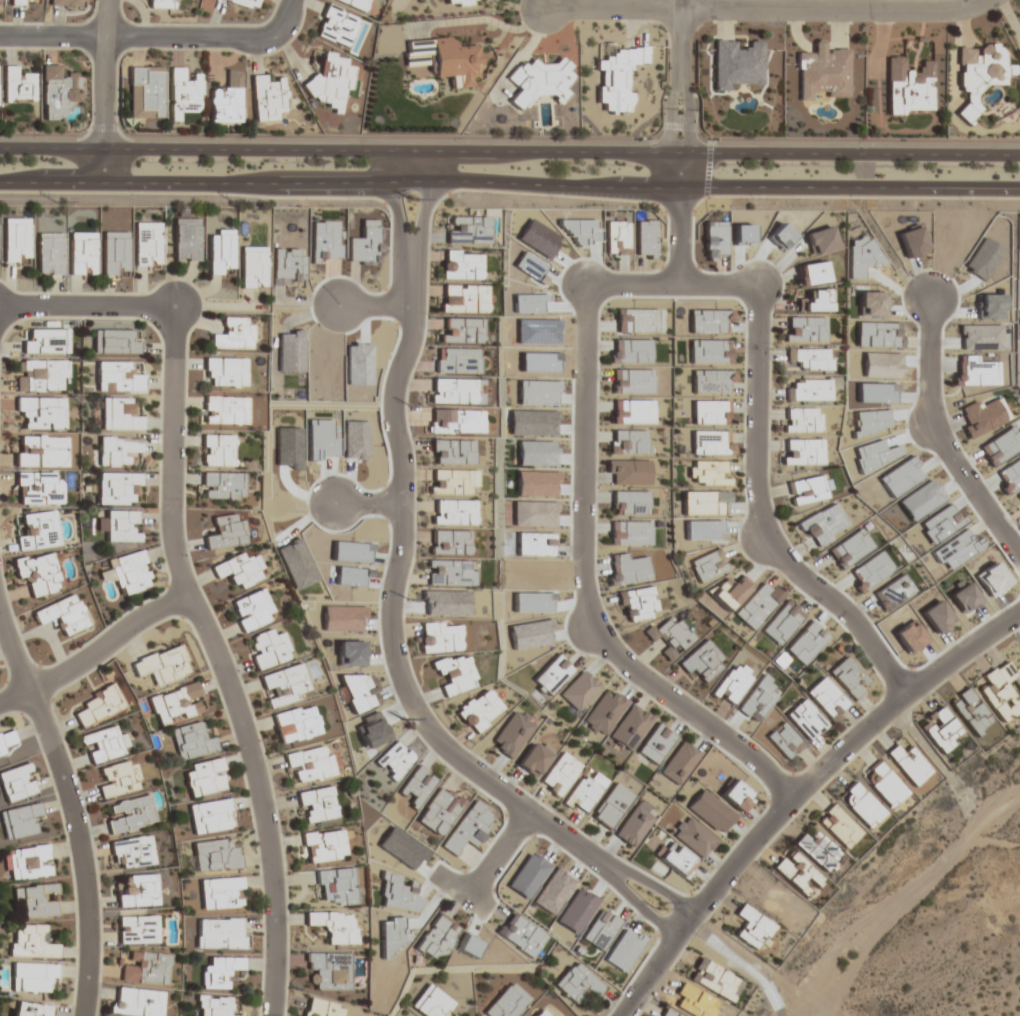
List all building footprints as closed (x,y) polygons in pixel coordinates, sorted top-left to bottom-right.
[(173,14),(177,0),(147,0),(145,5),(173,14)] [(257,0),(221,0),(253,11),(257,0)] [(362,13),(368,0),(334,0),(362,13)] [(347,48),(359,18),(326,5),(314,35),(347,48)] [(404,42),(407,66),(430,64),(432,79),(450,77),(452,90),(476,88),(474,70),(482,69),(480,45),(455,48),(454,38),(404,42)] [(764,84),(764,41),(744,41),(744,50),(735,50),(735,40),(714,39),(714,91),(731,91),(732,84),(764,84)] [(849,49),(825,50),(825,41),(813,41),(814,52),(797,52),(798,101),(816,101),(816,98),(850,97),(849,49)] [(959,46),(958,92),(963,92),(962,119),(979,120),(980,85),(1006,85),(1006,76),(1016,76),(1016,66),(1005,65),(1006,47),(959,46)] [(630,113),(630,65),(647,65),(647,48),(605,48),(605,60),(596,59),(596,71),(603,71),(603,86),(597,86),(597,103),(604,103),(604,113),(630,113)] [(347,56),(323,52),(320,75),(308,73),(304,99),(329,102),(328,112),(340,114),(344,89),(352,90),(355,68),(345,66),(347,56)] [(507,79),(519,92),(508,102),(519,114),(545,90),(559,105),(569,95),(563,88),(574,78),(567,71),(571,67),(560,55),(545,69),(532,56),(507,79)] [(906,57),(887,57),(887,113),(933,113),(934,61),(921,60),(921,70),(905,70),(906,57)] [(42,120),(63,120),(63,108),(75,108),(75,75),(60,75),(60,65),(41,66),(42,120)] [(3,103),(35,103),(35,75),(17,75),(17,67),(3,67),(3,103)] [(163,67),(129,67),(129,119),(163,119),(163,67)] [(169,120),(180,120),(180,111),(201,111),(201,76),(186,76),(186,67),(169,67),(169,120)] [(241,123),(242,71),(225,70),(225,90),(209,90),(209,123),(241,123)] [(251,76),(253,122),(278,121),(277,112),(286,112),(285,80),(268,81),(268,75),(251,76)] [(488,245),(488,217),(450,217),(450,232),(446,232),(446,245),(488,245)] [(199,219),(174,219),(174,263),(199,263),(199,219)] [(29,266),(29,220),(3,220),(3,266),(29,266)] [(630,222),(606,222),(606,255),(630,255),(630,222)] [(636,259),(655,259),(655,222),(636,222),(636,259)] [(160,223),(134,223),(134,266),(160,266),(160,223)] [(127,232),(102,232),(102,276),(127,276),(127,232)] [(69,233),(69,276),(94,276),(94,233),(69,233)] [(62,234),(36,234),(36,277),(62,277),(62,234)] [(208,273),(233,273),(233,235),(208,235),(208,273)] [(240,289),(265,289),(265,248),(240,248),(240,289)] [(441,253),(441,281),(481,281),(481,253),(441,253)] [(798,285),(829,285),(829,264),(798,264),(798,285)] [(441,285),(441,314),(486,314),(486,285),(441,285)] [(831,290),(809,290),(809,300),(801,300),(801,313),(831,313),(831,290)] [(252,349),(252,326),(244,326),(244,317),(222,317),(222,337),(210,337),(210,349),(252,349)] [(785,317),(785,342),(825,342),(825,317),(785,317)] [(66,355),(66,331),(23,331),(23,355),(66,355)] [(137,355),(137,331),(93,331),(93,355),(137,355)] [(690,341),(690,366),(730,366),(730,341),(690,341)] [(831,371),(831,349),(787,349),(787,360),(796,360),(796,371),(831,371)] [(977,356),(957,356),(957,386),(999,386),(999,364),(977,364),(977,356)] [(214,378),(214,387),(246,388),(246,358),(204,358),(204,377),(214,378)] [(16,362),(17,394),(60,393),(60,383),(67,383),(66,362),(16,362)] [(98,391),(142,391),(142,373),(131,373),(131,362),(98,362),(98,391)] [(728,396),(728,372),(692,372),(692,396),(728,396)] [(830,379),(793,379),(793,389),(786,389),(786,401),(830,401),(830,379)] [(203,424),(247,424),(247,396),(203,396),(203,424)] [(958,411),(968,437),(1010,421),(1000,396),(958,411)] [(64,430),(64,398),(16,398),(16,418),(25,418),(25,430),(64,430)] [(102,430),(142,430),(142,417),(132,417),(132,398),(102,398),(102,430)] [(727,403),(692,403),(692,426),(727,426),(727,403)] [(784,433),(820,433),(820,409),(784,409),(784,433)] [(692,455),(728,455),(728,432),(692,432),(692,455)] [(202,467),(234,467),(234,435),(202,435),(202,467)] [(14,436),(14,469),(66,469),(66,436),(14,436)] [(99,467),(131,467),(131,456),(142,456),(142,437),(99,437),(99,467)] [(783,465),(823,465),(823,439),(783,439),(783,465)] [(432,464),(474,464),(474,440),(432,440),(432,464)] [(689,461),(689,486),(727,486),(727,461),(689,461)] [(476,470),(431,470),(430,495),(476,495),(476,470)] [(16,505),(62,505),(62,473),(16,473),(16,505)] [(141,473),(98,473),(97,506),(132,506),(132,498),(141,498),(141,473)] [(203,500),(243,500),(243,473),(203,473),(203,500)] [(828,499),(824,475),(788,482),(792,506),(828,499)] [(474,500),(433,500),(433,525),(474,525),(474,500)] [(836,503),(798,522),(811,547),(848,529),(836,503)] [(491,559),(504,559),(504,506),(491,506),(491,559)] [(650,506),(614,506),(614,515),(650,515),(650,506)] [(22,514),(25,537),(16,538),(17,551),(59,546),(55,511),(22,514)] [(107,542),(139,542),(139,512),(107,512),(107,521),(98,521),(98,531),(107,531),(107,542)] [(205,550),(247,544),(244,521),(236,523),(234,514),(211,517),(214,537),(204,539),(205,550)] [(469,531),(431,531),(431,556),(469,556),(469,531)] [(688,562),(698,583),(727,570),(718,549),(688,562)] [(54,551),(13,559),(16,580),(27,578),(30,598),(61,592),(54,551)] [(115,578),(119,596),(152,589),(143,551),(113,558),(115,569),(101,572),(103,581),(115,578)] [(246,560),(242,552),(210,567),(215,579),(226,574),(233,591),(265,576),(256,555),(246,560)] [(751,631),(782,595),(764,579),(733,614),(751,631)] [(658,617),(653,586),(618,592),(624,623),(658,617)] [(244,633),(275,618),(261,588),(229,603),(244,633)] [(88,627),(76,594),(32,611),(37,625),(54,618),(61,637),(88,627)] [(678,619),(672,624),(665,617),(645,634),(651,641),(657,635),(675,655),(694,638),(678,619)] [(461,652),(460,623),(419,623),(420,653),(461,652)] [(256,671),(291,659),(283,633),(274,636),(272,629),(251,636),(255,646),(249,648),(256,671)] [(705,683),(727,662),(705,639),(678,664),(693,679),(697,675),(705,683)] [(137,680),(152,675),(156,686),(191,674),(180,644),(131,661),(137,680)] [(431,661),(434,675),(444,673),(446,683),(440,684),(443,697),(476,689),(468,653),(431,661)] [(870,684),(846,657),(828,672),(853,700),(870,684)] [(1019,711),(1019,706),(1006,686),(1013,681),(1019,691),(1019,672),(1010,657),(982,676),(988,685),(979,691),(1001,724),(1019,711)] [(753,675),(733,662),(712,694),(732,707),(753,675)] [(268,708),(310,696),(301,664),(259,676),(263,689),(271,687),(274,696),(266,698),(268,708)] [(805,693),(833,723),(850,707),(823,677),(805,693)] [(157,726),(205,712),(196,682),(149,696),(157,726)] [(125,706),(113,683),(79,701),(83,709),(73,715),(81,730),(125,706)] [(993,722),(968,687),(957,695),(961,701),(953,707),(974,736),(993,722)] [(502,714),(489,690),(455,709),(469,733),(502,714)] [(782,713),(809,742),(827,725),(800,696),(782,713)] [(321,734),(313,704),(271,715),(279,745),(321,734)] [(964,735),(941,706),(918,725),(941,754),(964,735)] [(205,740),(201,722),(172,728),(178,761),(218,753),(215,738),(205,740)] [(787,760),(804,745),(783,722),(766,737),(787,760)] [(124,733),(115,736),(113,727),(79,736),(82,745),(93,743),(95,751),(88,753),(90,763),(130,753),(124,733)] [(284,754),(287,770),(293,768),(296,783),(334,776),(328,745),(284,754)] [(886,754),(914,787),(932,771),(911,746),(903,753),(896,745),(886,754)] [(581,766),(561,752),(538,784),(558,798),(581,766)] [(228,791),(223,759),(184,765),(189,797),(228,791)] [(890,809),(908,793),(880,762),(863,778),(890,809)] [(130,763),(102,766),(104,786),(99,787),(100,796),(138,792),(136,772),(131,773),(130,763)] [(5,803),(38,794),(30,764),(0,772),(0,785),(5,803)] [(607,781),(587,768),(563,803),(584,816),(607,781)] [(884,813),(854,783),(838,799),(868,829),(884,813)] [(303,825),(337,818),(331,786),(297,793),(303,825)] [(156,823),(148,795),(110,805),(114,819),(107,821),(110,834),(156,823)] [(194,835),(237,828),(232,798),(189,805),(194,835)] [(5,841),(37,833),(34,823),(43,821),(39,802),(0,811),(0,818),(5,841)] [(861,834),(831,804),(815,821),(845,851),(861,834)] [(303,834),(307,864),(346,859),(343,829),(303,834)] [(841,858),(814,831),(807,837),(803,833),(793,843),(824,875),(841,858)] [(110,841),(114,869),(154,864),(150,836),(110,841)] [(241,868),(239,847),(227,848),(227,839),(193,842),(194,854),(190,855),(191,873),(241,868)] [(4,850),(8,881),(52,876),(48,845),(4,850)] [(822,879),(790,849),(771,868),(804,899),(822,879)] [(354,867),(318,871),(321,906),(358,902),(354,867)] [(157,907),(156,875),(125,876),(125,895),(117,895),(117,909),(157,907)] [(202,910),(243,907),(242,896),(238,896),(237,890),(243,889),(242,877),(200,879),(202,910)] [(13,888),(14,900),(22,899),(24,919),(58,916),(56,902),(47,903),(46,895),(57,894),(56,884),(13,888)] [(733,916),(743,923),(734,936),(755,951),(773,927),(742,904),(733,916)] [(326,944),(355,945),(356,913),(306,912),(305,926),(326,927),(326,944)] [(439,961),(458,928),(435,915),(417,948),(439,961)] [(118,944),(157,944),(157,916),(118,916),(118,944)] [(243,919),(197,919),(197,948),(243,948),(243,919)] [(47,925),(12,925),(11,958),(58,959),(58,945),(47,945),(47,925)] [(167,986),(170,955),(131,951),(130,963),(121,962),(120,982),(167,986)] [(349,991),(350,954),(307,953),(307,973),(313,973),(313,991),(349,991)] [(687,978),(726,1002),(739,981),(700,957),(687,978)] [(202,990),(230,990),(230,969),(243,969),(243,958),(210,958),(210,967),(202,967),(202,990)] [(603,989),(575,961),(552,985),(575,1006),(588,992),(595,998),(603,989)] [(47,993),(47,982),(57,982),(57,964),(11,964),(11,993),(47,993)] [(531,1000),(511,982),(483,1013),(486,1015),(516,1015),(531,1000)] [(445,1013),(452,1008),(433,985),(412,1003),(422,1015),(448,1015),(445,1013)] [(164,993),(115,987),(111,1015),(122,1015),(161,1015),(164,993)] [(232,997),(197,997),(197,1015),(231,1015),(232,997)] [(344,1006),(307,997),(303,1015),(342,1015),(344,1006)] [(51,1006),(14,1002),(13,1015),(50,1015),(51,1006)]
